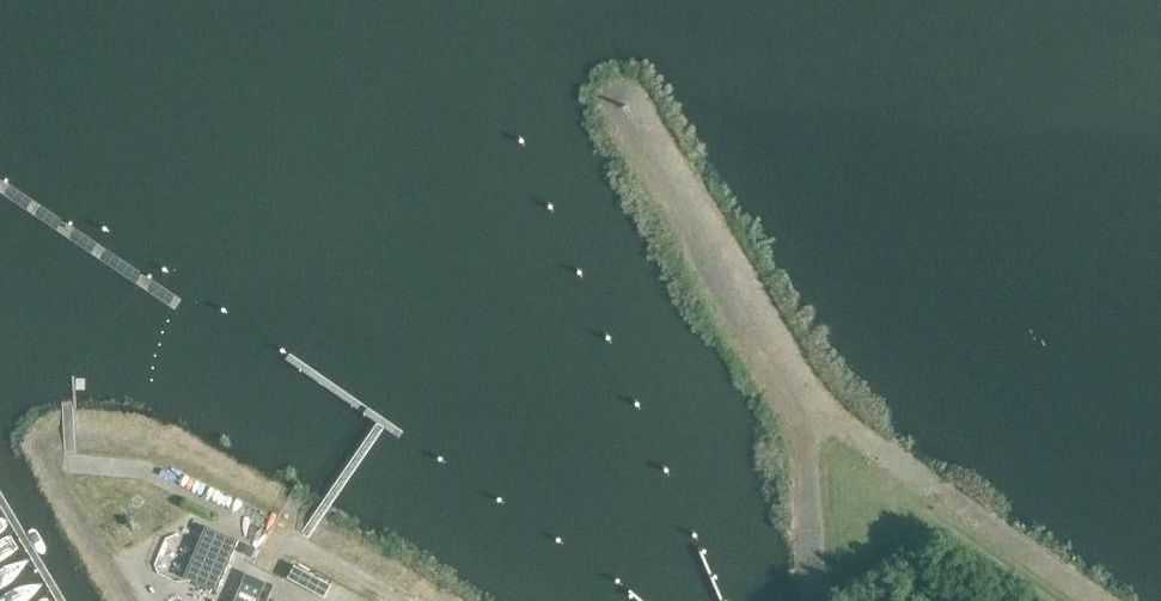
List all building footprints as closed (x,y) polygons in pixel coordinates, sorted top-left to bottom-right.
[(184,578),(217,592),(239,541),(206,527),(184,578)] [(247,545),(243,554),(252,559),(256,549),(247,545)]
